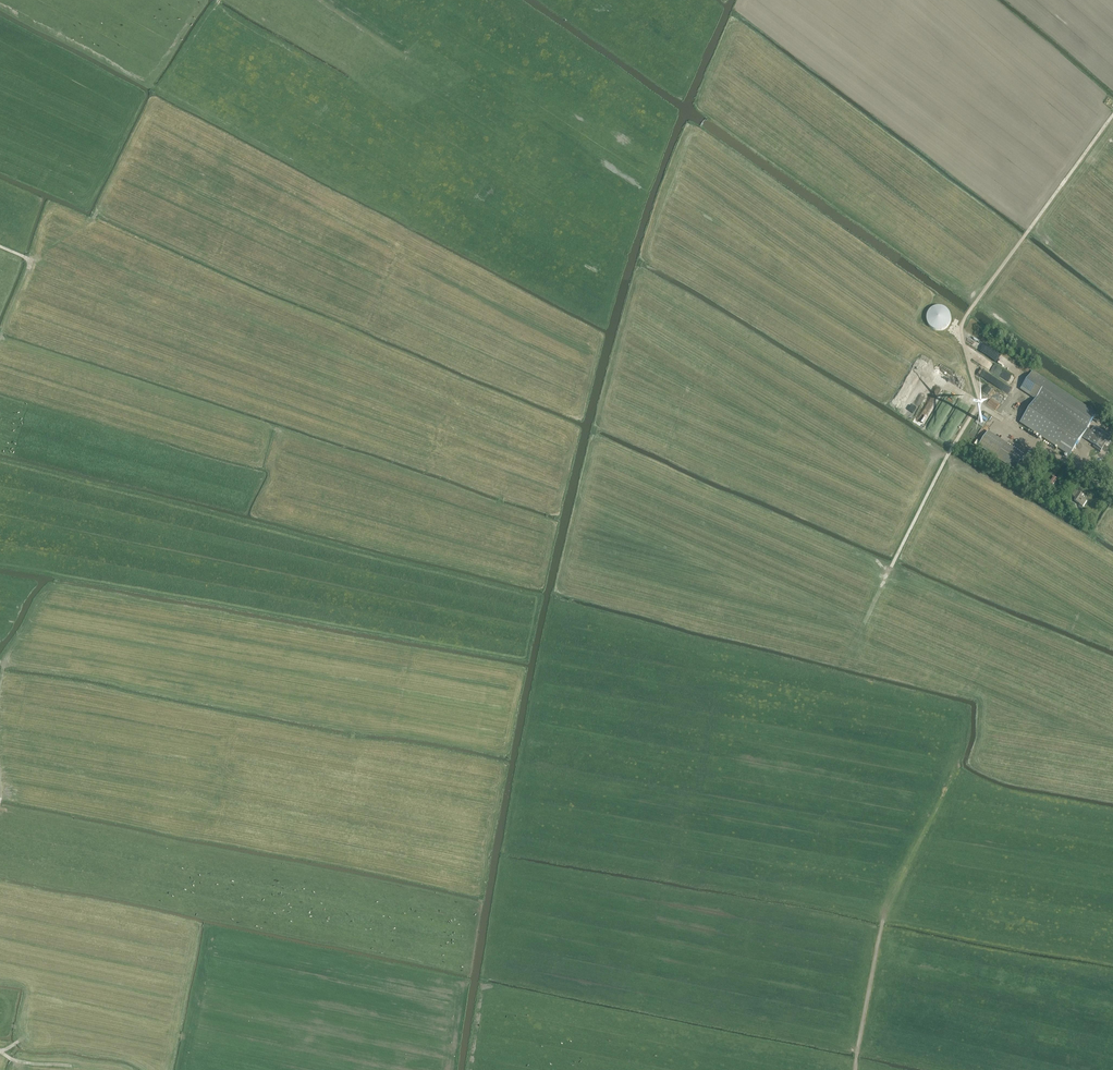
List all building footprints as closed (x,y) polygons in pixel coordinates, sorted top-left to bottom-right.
[(1036,399),(1035,399),(1020,422),(1069,455),(1082,437),(1096,446),(1095,448),(1101,452),(1111,437),(1094,426),(1091,430),(1087,428),(1097,414),(1033,371),(1021,389),(1036,399)] [(1000,402),(1004,396),(985,384),(981,390),(1000,402)] [(960,422),(967,407),(958,403),(952,418),(960,422)] [(934,414),(927,429),(935,433),(942,418),(934,414)] [(975,421),(981,426),(988,420),(981,414),(975,421)] [(979,445),(996,457),(1015,470),(1024,456),(988,431),(979,445)] [(1071,497),(1076,500),(1075,501),(1083,507),(1087,500),(1082,497),(1084,496),(1075,490),(1071,497)]
